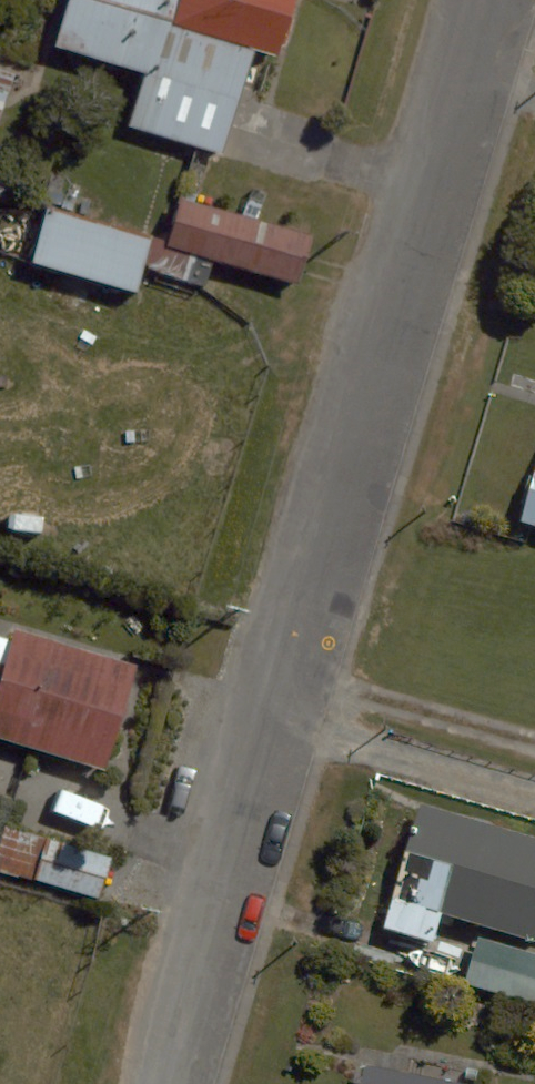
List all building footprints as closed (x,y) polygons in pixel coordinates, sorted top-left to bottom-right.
[(56,46),(147,72),(132,124),(221,150),(253,44),(279,52),(294,0),(69,0),(56,46)] [(314,235),(181,198),(167,246),(300,283),(314,235)] [(48,209),(33,262),(137,292),(152,239),(48,209)] [(526,521),(534,524),(534,492),(526,521)] [(15,630),(0,678),(0,737),(104,769),(136,667),(15,630)] [(421,805),(386,927),(434,941),(442,914),(534,941),(534,838),(421,805)] [(112,857),(49,837),(35,879),(99,898),(112,857)] [(479,940),(466,986),(534,1005),(534,956),(479,940)] [(365,1063),(361,1083),(478,1083),(365,1063)]
